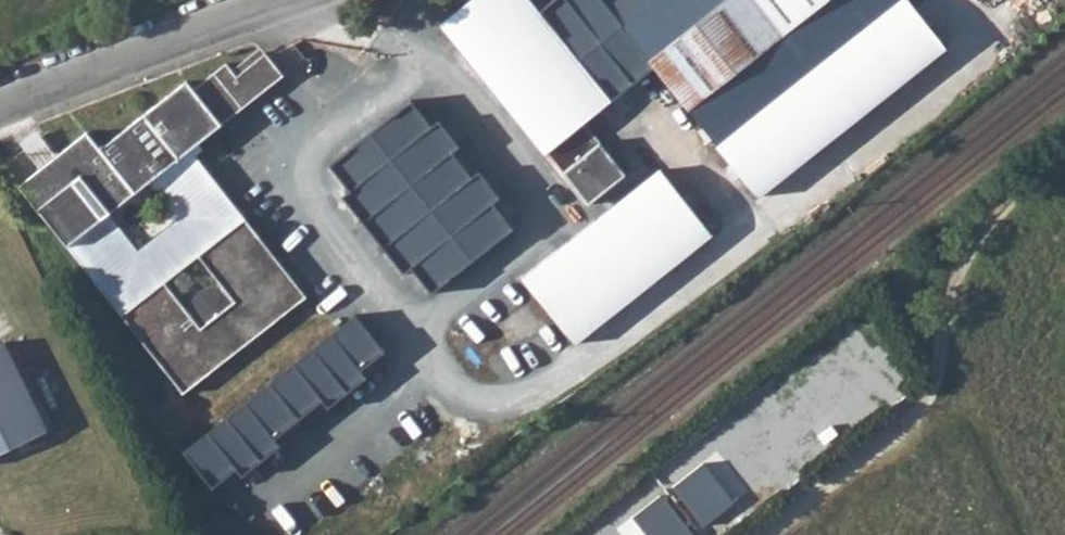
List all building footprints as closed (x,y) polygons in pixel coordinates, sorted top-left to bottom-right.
[(437,26),(587,205),(625,174),(582,123),(608,101),(574,59),(581,53),(545,8),(537,14),(526,0),(470,0),(437,26)] [(696,124),(714,146),(773,99),(808,156),(944,47),(906,0),(606,0),(623,20),(617,25),(639,52),(627,63),(654,95),(664,86),(696,124)] [(263,55),(235,77),(224,65),(192,90),(185,82),(98,149),(85,133),(16,186),(184,393),(302,297),(187,153),(281,78),(263,55)] [(773,99),(714,146),(717,149),(760,200),(778,186),(775,183),(808,156),(773,99)] [(432,126),(412,101),(330,165),(352,193),(344,200),(404,276),(416,272),(434,295),(515,231),(495,206),(501,201),(481,176),(473,182),(451,153),(459,147),(439,121),(432,126)] [(696,124),(672,144),(689,166),(714,146),(696,124)] [(714,146),(689,166),(692,169),(717,149),(714,146)] [(514,271),(531,292),(667,184),(656,170),(640,183),(633,175),(514,271)] [(667,184),(531,292),(572,343),(707,233),(667,184)] [(355,310),(171,446),(207,493),(234,473),(244,479),(279,450),(273,442),(321,403),(332,409),(370,381),(364,373),(389,355),(355,310)] [(0,345),(0,454),(46,432),(4,343),(0,345)] [(674,486),(714,534),(721,534),(748,514),(705,461),(674,486)] [(634,516),(650,534),(694,534),(695,534),(661,494),(634,516)]
